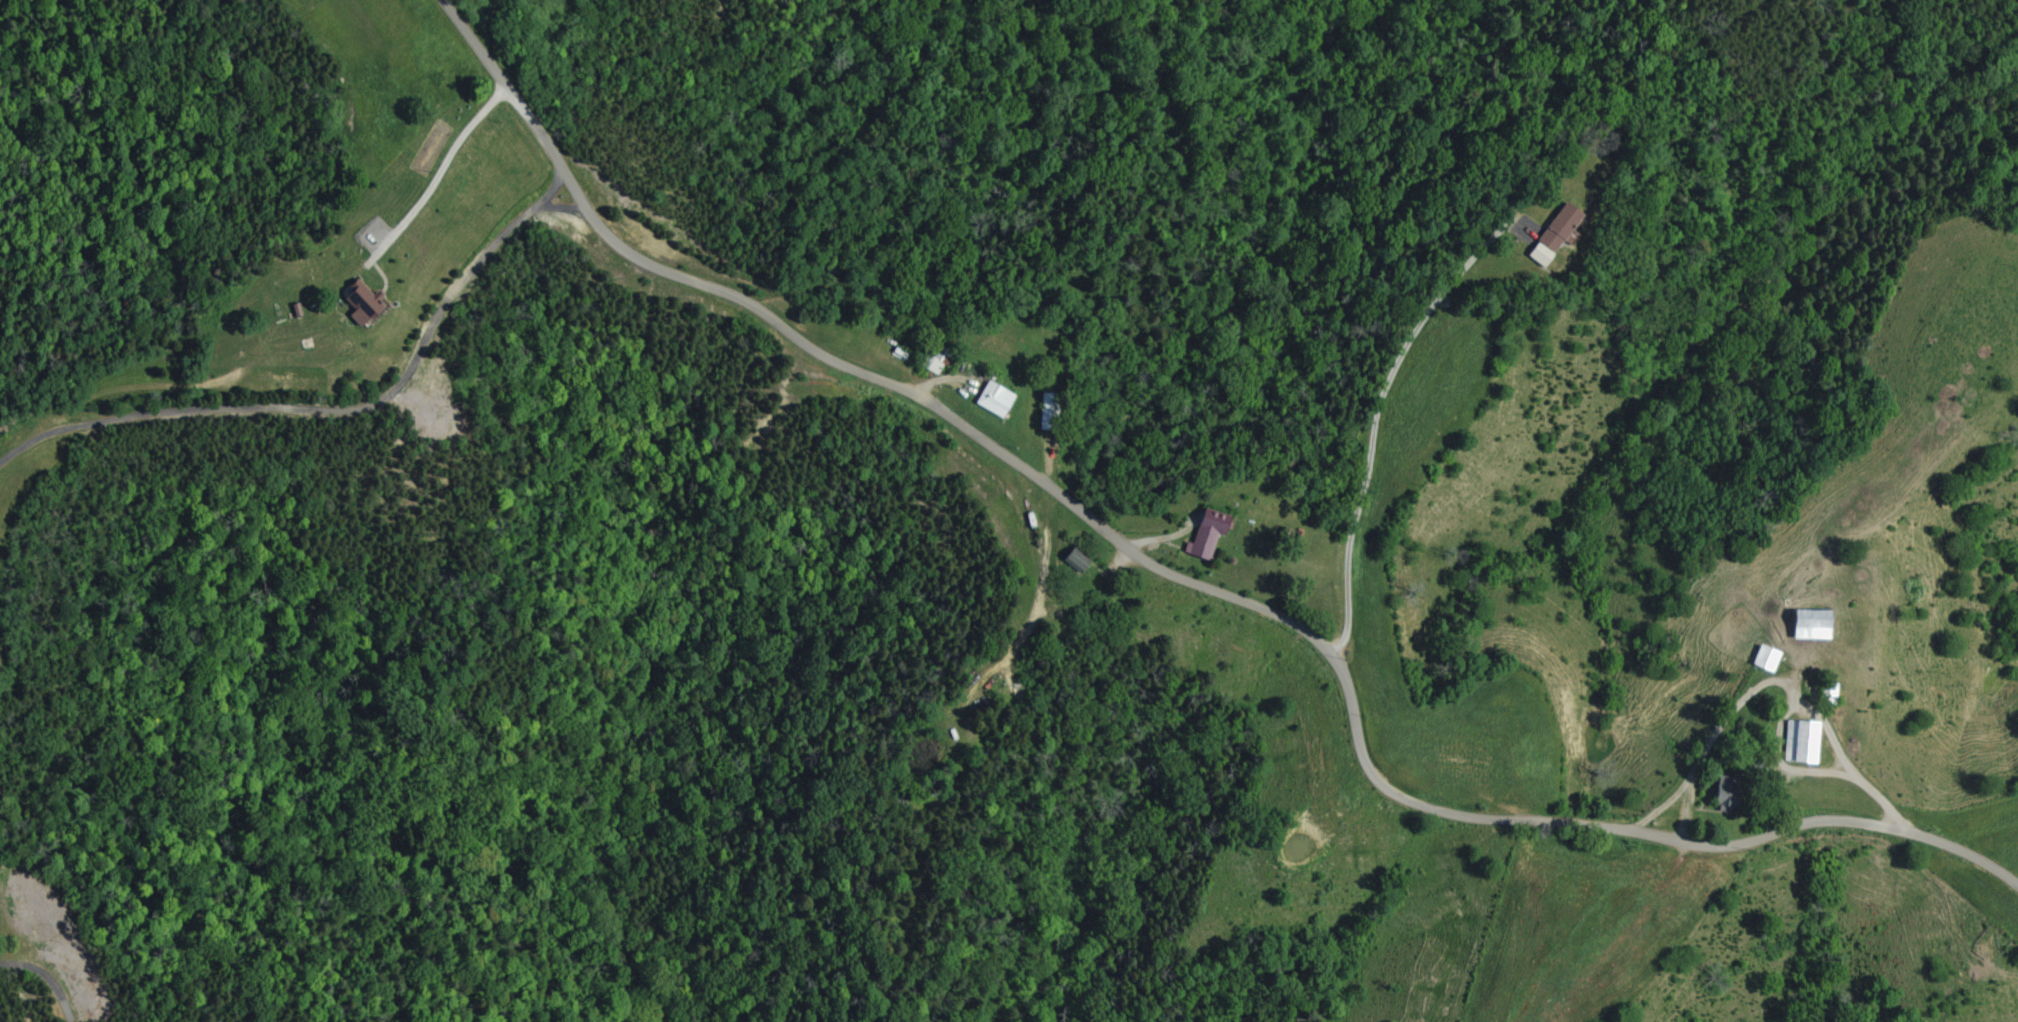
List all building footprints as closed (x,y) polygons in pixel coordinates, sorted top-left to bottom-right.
[(1523,255),(1539,267),(1576,213),(1559,202),(1523,255)] [(352,316),(366,329),(387,308),(381,302),(383,299),(363,278),(345,297),(358,310),(352,316)] [(933,374),(937,365),(925,360),(921,369),(933,374)] [(1179,551),(1204,560),(1213,533),(1217,535),(1224,516),(1198,507),(1185,542),(1182,541),(1179,551)] [(1074,570),(1081,557),(1063,546),(1056,559),(1074,570)] [(1822,610),(1787,610),(1786,638),(1822,639),(1822,610)] [(1779,760),(1811,764),(1815,723),(1783,720),(1779,760)] [(1707,798),(1721,805),(1729,787),(1715,781),(1707,798)]
